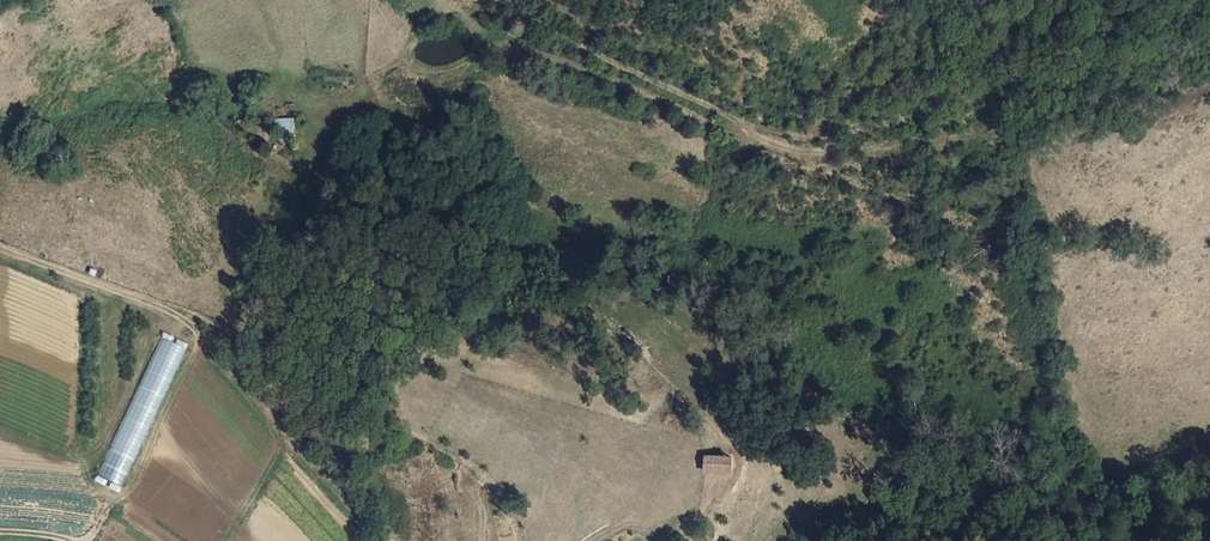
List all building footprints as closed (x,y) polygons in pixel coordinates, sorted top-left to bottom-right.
[(277,118),(278,141),(295,140),(294,117),(277,118)] [(127,486),(183,346),(159,336),(102,476),(127,486)] [(733,458),(706,457),(705,470),(733,472),(733,458)]
